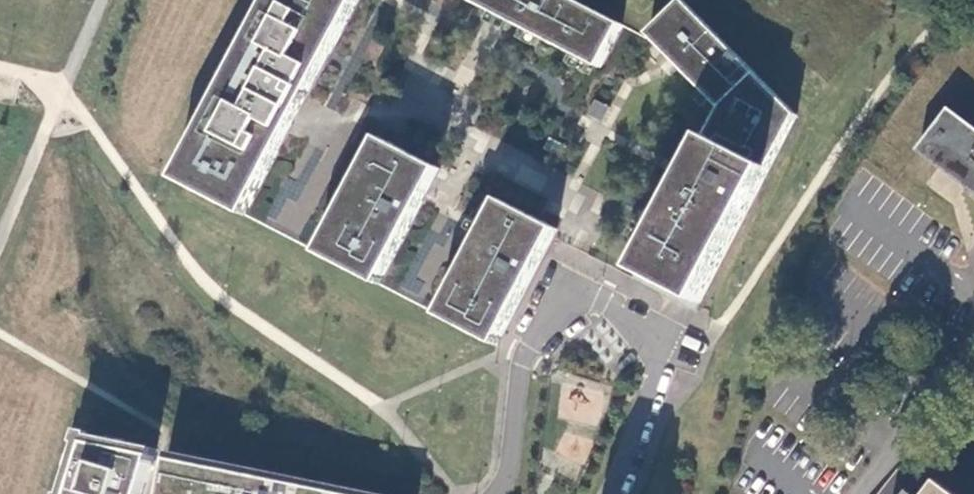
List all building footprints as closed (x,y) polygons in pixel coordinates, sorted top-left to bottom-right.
[(279,0),(269,0),(176,180),(247,216),(265,182),(256,178),(243,204),(188,176),(279,0)] [(188,176),(243,204),(256,178),(265,182),(295,124),(288,121),(300,98),(306,101),(359,0),(279,0),(188,176)] [(599,68),(621,26),(571,0),(469,0),(599,68)] [(797,116),(682,0),(666,17),(672,24),(655,41),(721,109),(633,279),(696,311),(797,116)] [(672,24),(666,17),(648,34),(655,41),(672,24)] [(295,124),(306,101),(300,98),(288,121),(295,124)] [(973,193),(973,128),(954,112),(922,154),(973,193)] [(380,138),(371,156),(379,160),(388,142),(380,138)] [(331,249),(385,277),(441,170),(388,142),(379,160),(371,156),(337,220),(345,224),(331,249)] [(443,307),(501,337),(554,237),(557,230),(500,200),(443,307)] [(345,224),(337,220),(319,253),(380,285),(385,277),(331,249),(345,224)] [(501,337),(443,307),(439,316),(496,346),(501,337)] [(64,493),(145,493),(159,450),(83,434),(64,493)] [(171,452),(162,493),(374,493),(171,452)] [(941,484),(933,493),(954,493),(941,484)]
